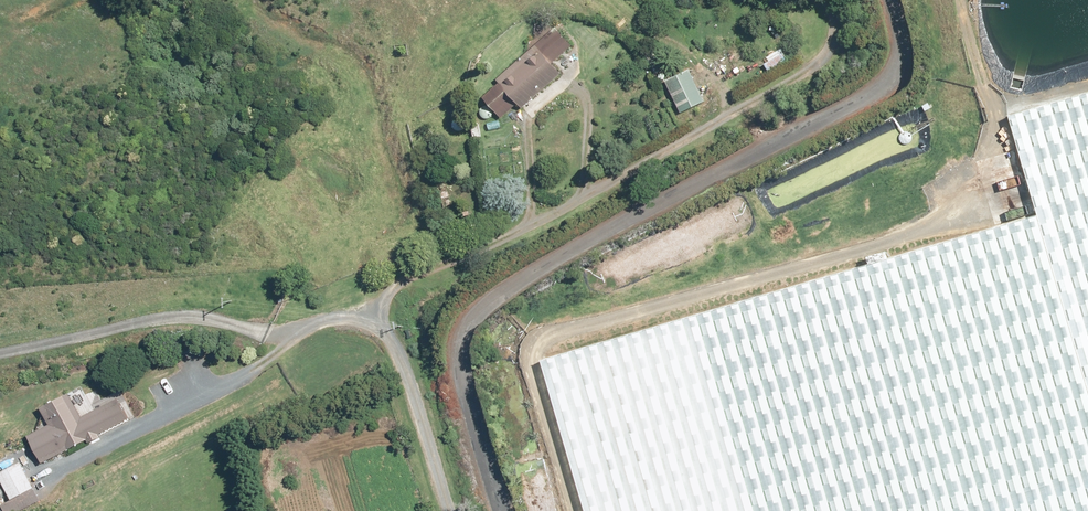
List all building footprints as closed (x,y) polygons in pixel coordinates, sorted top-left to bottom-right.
[(572,46),(555,27),(496,81),(499,84),(483,98),(502,118),(517,104),(522,109),(561,74),(552,64),(572,46)] [(783,54),(764,65),(769,73),(788,61),(783,54)] [(689,70),(665,81),(681,114),(705,102),(689,70)] [(1000,131),(1087,427),(1087,105),(1000,131)] [(1016,225),(540,366),(584,510),(1087,510),(1087,468),(1016,225)] [(28,435),(42,462),(87,440),(88,443),(101,437),(99,433),(129,418),(118,398),(82,416),(69,392),(54,400),(41,407),(49,424),(28,435)] [(163,450),(158,442),(138,454),(143,462),(163,450)] [(24,464),(1,475),(13,501),(4,504),(7,510),(24,510),(44,502),(38,489),(36,490),(24,464)]
